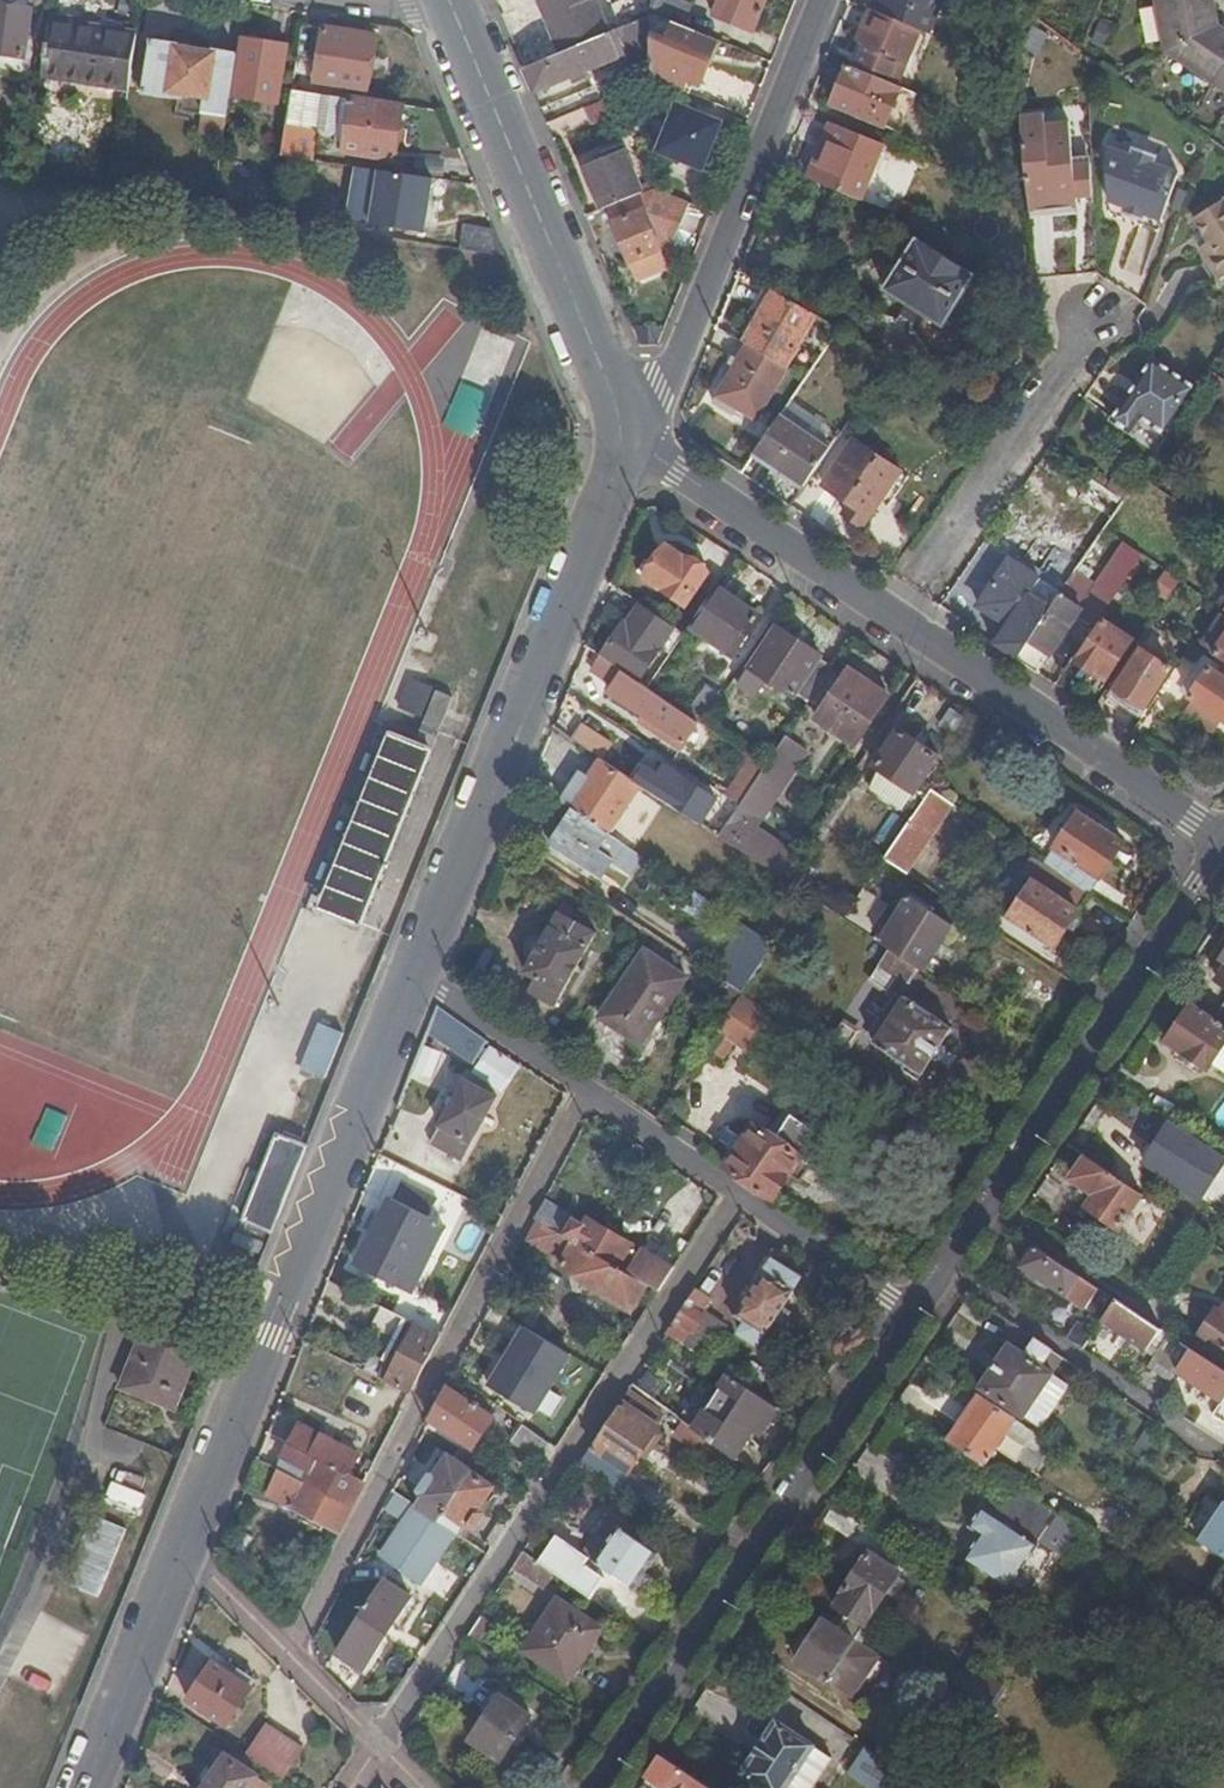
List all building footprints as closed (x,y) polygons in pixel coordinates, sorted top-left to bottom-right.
[(607,34),(593,1),(595,0),(541,0),(562,53),(607,34)] [(652,16),(681,27),(688,7),(667,0),(652,0),(652,16)] [(713,18),(751,33),(764,0),(720,0),(713,18)] [(870,10),(919,30),(925,32),(938,0),(875,0),(870,10)] [(1164,51),(1213,28),(1219,25),(1214,7),(1209,8),(1207,0),(1155,0),(1164,51)] [(0,5),(0,57),(27,61),(34,11),(0,5)] [(919,30),(870,10),(856,43),(864,47),(856,68),(896,85),(919,30)] [(128,89),(136,35),(79,28),(80,20),(50,16),(41,76),(128,89)] [(652,16),(614,32),(623,56),(649,64),(652,16)] [(652,81),(672,89),(676,77),(699,86),(715,42),(681,27),(652,16),(649,64),(650,70),(652,81)] [(1043,28),(1034,22),(1017,47),(1026,53),(1043,28)] [(1219,25),(1213,28),(1222,35),(1223,34),(1223,29),(1219,25)] [(373,37),(302,26),(296,60),(317,63),(313,84),(365,91),(373,37)] [(1164,51),(1223,91),(1223,34),(1222,35),(1213,28),(1164,51)] [(523,69),(534,94),(618,59),(608,34),(607,34),(562,53),(523,69)] [(223,138),(236,54),(212,50),(212,52),(178,47),(179,43),(150,39),(140,95),(182,101),(183,95),(205,98),(200,135),(223,138)] [(286,47),(241,40),(233,99),(277,106),(286,47)] [(856,68),(847,65),(831,104),(884,126),(900,87),(896,85),(856,68)] [(393,163),(403,106),(292,89),(281,156),(312,161),(316,132),(317,132),(320,136),(329,137),(334,135),(333,142),(335,149),(342,150),(342,154),(393,163)] [(615,97),(584,109),(591,127),(622,114),(615,97)] [(720,124),(677,107),(659,152),(702,169),(720,124)] [(1017,118),(1020,135),(1027,203),(1029,214),(1075,209),(1074,200),(1092,198),(1089,165),(1071,166),(1066,123),(1043,126),(1041,115),(1017,118)] [(881,143),(830,123),(808,178),(859,199),(881,143)] [(584,170),(601,211),(640,195),(622,148),(614,151),(616,157),(602,163),(584,170)] [(1105,202),(1124,209),(1142,215),(1160,222),(1178,175),(1153,166),(1156,159),(1132,151),(1130,158),(1105,148),(1105,202)] [(601,157),(602,163),(616,157),(614,151),(601,157)] [(422,235),(432,178),(380,171),(370,226),(422,235)] [(1223,279),(1223,200),(1193,220),(1209,244),(1200,250),(1220,282),(1223,279)] [(641,208),(628,213),(631,217),(613,225),(629,262),(658,250),(641,208)] [(1030,222),(1076,216),(1075,209),(1029,214),(1030,222)] [(1142,215),(1124,209),(1122,214),(1140,221),(1142,215)] [(460,250),(503,256),(492,231),(464,226),(460,250)] [(885,291),(907,305),(920,313),(943,327),(975,277),(915,240),(885,291)] [(814,313),(773,290),(744,341),(746,342),(784,365),(814,313)] [(920,313),(907,305),(902,314),(915,322),(920,313)] [(784,365),(746,342),(716,394),(757,419),(787,366),(784,365)] [(1140,418),(1166,437),(1198,390),(1152,358),(1135,384),(1129,393),(1110,421),(1130,434),(1140,418)] [(1125,390),(1129,393),(1135,384),(1131,381),(1125,390)] [(507,395),(481,385),(471,410),(498,420),(507,395)] [(780,413),(753,452),(803,487),(830,448),(780,413)] [(861,526),(899,472),(853,440),(822,485),(849,504),(843,514),(861,526)] [(1051,608),(1017,659),(1040,674),(1082,609),(1099,621),(1142,556),(1119,540),(1090,583),(1075,573),(1065,588),(1051,608)] [(685,604),(707,570),(686,555),(684,556),(666,544),(645,577),(685,604)] [(1018,554),(1017,555),(1045,574),(1048,569),(1025,553),(1022,553),(1018,554)] [(1008,624),(995,644),(1017,659),(1051,608),(1030,594),(1045,574),(1017,555),(1013,556),(996,580),(980,605),(1008,624)] [(1156,591),(1172,599),(1183,576),(1167,568),(1156,591)] [(1065,588),(1045,574),(1030,594),(1051,608),(1065,588)] [(996,580),(992,579),(988,580),(985,582),(978,593),(976,597),(977,601),(980,605),(996,580)] [(758,615),(716,586),(690,624),(733,653),(758,615)] [(684,634),(639,603),(625,622),(623,620),(600,656),(623,672),(636,682),(659,647),(669,655),(684,634)] [(1221,616),(1211,632),(1223,641),(1214,654),(1223,661),(1223,618),(1221,616)] [(1076,664),(1095,676),(1098,671),(1108,677),(1133,641),(1104,621),(1076,664)] [(809,702),(831,668),(818,660),(820,656),(775,626),(749,667),(766,678),(763,684),(773,691),(777,685),(794,696),(797,692),(809,702)] [(1223,641),(1211,632),(1201,646),(1214,654),(1223,641)] [(1140,650),(1114,689),(1143,709),(1170,670),(1140,650)] [(1214,654),(1210,660),(1219,666),(1223,669),(1223,661),(1214,654)] [(600,656),(598,655),(589,668),(614,685),(609,692),(663,730),(664,731),(666,730),(675,737),(685,723),(676,716),(676,715),(620,675),(623,672),(600,656)] [(1219,666),(1210,660),(1206,657),(1182,693),(1199,704),(1223,721),(1223,678),(1215,672),(1219,666)] [(849,668),(817,718),(856,744),(889,694),(849,668)] [(1098,671),(1095,676),(1104,683),(1108,677),(1098,671)] [(663,730),(657,738),(676,751),(694,723),(685,717),(647,689),(636,682),(623,672),(620,675),(676,715),(676,716),(685,723),(675,737),(666,730),(664,731),(663,730)] [(702,728),(721,699),(706,688),(685,717),(694,723),(702,728)] [(1143,709),(1114,689),(1109,697),(1139,717),(1143,709)] [(450,697),(431,690),(409,745),(382,734),(311,907),(358,926),(450,697)] [(1189,719),(1219,739),(1223,732),(1223,721),(1199,704),(1189,719)] [(580,721),(570,738),(600,757),(601,758),(611,742),(580,721)] [(939,755),(899,730),(874,767),(914,794),(939,755)] [(773,756),(763,771),(738,808),(733,816),(719,836),(784,878),(797,858),(749,826),(788,767),(773,756)] [(573,781),(561,802),(574,811),(607,832),(639,783),(601,758),(600,757),(588,775),(581,786),(573,781)] [(748,761),(723,798),(738,808),(763,771),(748,761)] [(581,770),(573,781),(581,786),(588,775),(581,770)] [(681,782),(668,802),(698,822),(711,802),(681,782)] [(952,804),(931,790),(885,858),(907,873),(952,804)] [(709,829),(719,836),(733,816),(723,809),(709,829)] [(607,832),(574,811),(550,846),(599,878),(611,859),(624,867),(634,850),(607,832)] [(1044,864),(1089,894),(1116,854),(1119,849),(1123,843),(1078,813),(1044,864)] [(1085,900),(1089,894),(1044,864),(1032,856),(1021,874),(1032,882),(1009,916),(1055,946),(1081,906),(1085,900)] [(806,863),(797,858),(784,878),(800,888),(803,884),(795,879),(806,863)] [(888,907),(863,891),(855,902),(845,918),(855,925),(871,934),(888,907)] [(847,897),(837,912),(845,918),(855,902),(847,897)] [(917,966),(925,970),(938,950),(942,944),(954,926),(910,897),(881,941),(890,948),(917,966)] [(1090,904),(1085,900),(1081,906),(1087,910),(1090,904)] [(580,924),(569,917),(564,914),(560,912),(526,971),(536,978),(530,989),(556,1004),(597,933),(589,929),(592,922),(584,917),(580,924)] [(743,994),(776,943),(748,925),(716,975),(743,994)] [(881,941),(871,934),(855,925),(844,942),(879,965),(890,948),(881,941)] [(943,953),(947,947),(942,944),(938,950),(943,953)] [(906,983),(917,966),(890,948),(879,965),(870,979),(888,991),(896,977),(906,983)] [(687,978),(645,950),(600,1017),(641,1045),(687,978)] [(730,1013),(743,994),(716,975),(711,972),(698,992),(730,1013)] [(951,1027),(903,997),(874,1044),(922,1074),(933,1057),(940,1045),(951,1027)] [(726,1039),(748,1049),(766,1012),(744,1001),(726,1039)] [(1223,1045),(1223,1028),(1190,1005),(1166,1042),(1207,1071),(1211,1065),(1223,1045)] [(439,1013),(433,1025),(467,1049),(474,1038),(439,1013)] [(341,1032),(317,1022),(299,1066),(323,1077),(341,1032)] [(825,1048),(841,1058),(858,1032),(843,1022),(825,1048)] [(944,1048),(940,1045),(933,1057),(937,1059),(942,1058),(945,1053),(944,1048)] [(1211,1065),(1223,1073),(1223,1045),(1211,1065)] [(496,1098),(466,1080),(440,1126),(439,1129),(432,1142),(462,1160),(496,1098)] [(786,1111),(769,1134),(776,1138),(792,1115),(786,1111)] [(725,1167),(773,1200),(790,1175),(802,1158),(809,1163),(826,1138),(792,1115),(776,1138),(769,1134),(755,1124),(725,1167)] [(1169,1123),(1144,1162),(1176,1183),(1177,1181),(1187,1187),(1198,1168),(1189,1162),(1193,1156),(1209,1167),(1210,1172),(1206,1178),(1223,1190),(1223,1159),(1169,1123)] [(241,1220),(271,1233),(306,1146),(276,1134),(241,1220)] [(1142,1194),(1088,1157),(1073,1178),(1095,1193),(1086,1206),(1119,1228),(1142,1194)] [(802,1158),(790,1175),(799,1182),(811,1164),(809,1163),(802,1158)] [(384,1208),(370,1234),(353,1265),(409,1295),(444,1231),(434,1225),(436,1223),(428,1218),(436,1203),(403,1185),(394,1201),(390,1199),(384,1208)] [(362,1231),(370,1234),(384,1208),(375,1204),(362,1231)] [(546,1217),(539,1212),(534,1220),(539,1222),(542,1225),(546,1217)] [(658,1290),(673,1268),(586,1218),(582,1225),(573,1219),(567,1228),(558,1223),(554,1232),(644,1283),(658,1290)] [(562,1262),(561,1266),(630,1306),(644,1283),(554,1232),(542,1225),(539,1222),(528,1243),(562,1262)] [(1206,1224),(1200,1233),(1223,1249),(1223,1237),(1206,1224)] [(1098,1288),(1036,1246),(1022,1267),(1085,1309),(1098,1288)] [(801,1277),(791,1270),(789,1272),(771,1258),(733,1313),(743,1321),(736,1331),(755,1344),(762,1334),(764,1335),(794,1291),(793,1289),(801,1277)] [(1098,1288),(1085,1309),(1102,1321),(1116,1300),(1098,1288)] [(710,1299),(695,1289),(666,1334),(680,1344),(690,1330),(692,1332),(703,1316),(700,1314),(703,1309),(710,1299)] [(237,1296),(244,1299),(247,1292),(240,1290),(237,1296)] [(1116,1300),(1102,1321),(1148,1351),(1161,1330),(1116,1300)] [(430,1311),(413,1302),(407,1316),(424,1325),(430,1311)] [(411,1394),(440,1336),(380,1308),(371,1327),(400,1341),(380,1379),(411,1394)] [(726,1325),(703,1309),(700,1314),(703,1316),(692,1332),(690,1330),(680,1344),(704,1359),(726,1325)] [(1220,1315),(1214,1311),(1199,1334),(1223,1351),(1223,1309),(1220,1315)] [(473,1347),(500,1361),(519,1325),(492,1311),(473,1347)] [(191,1341),(146,1323),(120,1388),(173,1409),(181,1390),(173,1386),(191,1341)] [(1068,1340),(1083,1350),(1093,1334),(1078,1325),(1068,1340)] [(571,1353),(524,1326),(488,1387),(534,1414),(571,1353)] [(1062,1357),(1023,1331),(1014,1346),(1009,1343),(980,1389),(1025,1418),(1054,1374),(1054,1373),(1053,1372),(1062,1357)] [(1177,1371),(1191,1350),(1169,1336),(1149,1365),(1170,1380),(1177,1371)] [(216,1347),(224,1351),(226,1344),(219,1341),(216,1347)] [(1191,1350),(1177,1371),(1222,1401),(1212,1417),(1223,1425),(1223,1372),(1191,1350)] [(1054,1374),(1025,1418),(1042,1430),(1071,1385),(1054,1374)] [(760,1437),(778,1408),(729,1375),(709,1404),(693,1429),(704,1436),(735,1458),(752,1432),(760,1437)] [(429,1422),(473,1450),(494,1418),(467,1400),(471,1394),(465,1391),(461,1397),(447,1388),(429,1422)] [(581,1464),(636,1501),(647,1485),(629,1472),(659,1428),(657,1426),(663,1417),(628,1393),(581,1464)] [(693,1429),(709,1404),(695,1394),(678,1419),(683,1422),(693,1429)] [(980,1396),(950,1442),(985,1465),(1009,1429),(1029,1443),(1039,1449),(1038,1452),(1044,1455),(1050,1447),(1045,1443),(1046,1440),(980,1396)] [(426,1428),(469,1456),(473,1450),(429,1422),(426,1428)] [(693,1451),(704,1436),(693,1429),(683,1422),(673,1437),(693,1451)] [(351,1507),(363,1484),(347,1475),(358,1456),(298,1424),(274,1468),(351,1507)] [(538,1460),(550,1444),(522,1425),(510,1441),(538,1460)] [(1009,1429),(985,1465),(1005,1479),(1029,1443),(1009,1429)] [(422,1497),(415,1508),(437,1522),(469,1474),(448,1459),(434,1480),(428,1478),(420,1491),(422,1497)] [(339,1531),(351,1507),(274,1468),(256,1460),(246,1485),(260,1491),(339,1531)] [(452,1532),(464,1540),(481,1514),(477,1508),(491,1488),(469,1474),(437,1522),(452,1532)] [(141,1510),(148,1494),(114,1479),(107,1495),(141,1510)] [(1077,1527),(1018,1487),(999,1515),(983,1505),(970,1525),(982,1533),(965,1558),(1010,1587),(1039,1543),(1038,1542),(1043,1534),(1063,1547),(1077,1527)] [(1199,1542),(1223,1559),(1223,1505),(1199,1542)] [(860,1523),(836,1507),(826,1521),(851,1538),(860,1523)] [(419,1583),(452,1532),(437,1522),(415,1508),(381,1556),(419,1583)] [(66,1582),(100,1596),(129,1528),(95,1514),(66,1582)] [(611,1538),(621,1525),(616,1522),(607,1534),(611,1538)] [(661,1553),(621,1525),(611,1538),(607,1534),(600,1530),(586,1551),(638,1587),(661,1553)] [(556,1575),(589,1599),(603,1580),(584,1567),(588,1560),(556,1537),(538,1563),(556,1575)] [(844,1593),(835,1606),(848,1615),(866,1626),(902,1574),(869,1552),(843,1592),(844,1593)] [(556,1575),(538,1563),(523,1554),(510,1572),(544,1593),(556,1575)] [(409,1596),(378,1576),(364,1598),(361,1597),(357,1605),(360,1607),(332,1650),(361,1671),(409,1596)] [(603,1631),(559,1601),(527,1650),(569,1679),(603,1631)] [(866,1626),(848,1615),(838,1628),(824,1619),(797,1659),(852,1697),(878,1655),(856,1640),(866,1626)] [(481,1618),(468,1637),(481,1646),(494,1627),(481,1618)] [(252,1687),(249,1685),(229,1672),(212,1663),(188,1702),(227,1726),(252,1687)] [(229,1672),(249,1685),(254,1676),(235,1664),(229,1672)] [(962,1669),(952,1684),(962,1691),(976,1669),(971,1665),(966,1671),(962,1669)] [(976,1669),(962,1691),(952,1705),(976,1721),(988,1705),(991,1706),(993,1706),(1003,1691),(1002,1687),(976,1669)] [(501,1697),(472,1740),(502,1761),(531,1718),(501,1697)] [(779,1722),(766,1741),(765,1740),(755,1755),(756,1755),(744,1773),(767,1787),(812,1787),(832,1756),(779,1722)] [(268,1726),(247,1756),(283,1779),(303,1749),(268,1726)] [(901,1770),(870,1750),(858,1769),(886,1787),(889,1787),(901,1770)] [(648,1775),(667,1787),(712,1787),(662,1754),(648,1775)] [(256,1777),(225,1757),(205,1787),(249,1787),(256,1777)] [(256,1777),(249,1787),(269,1787),(270,1787),(256,1777)]
